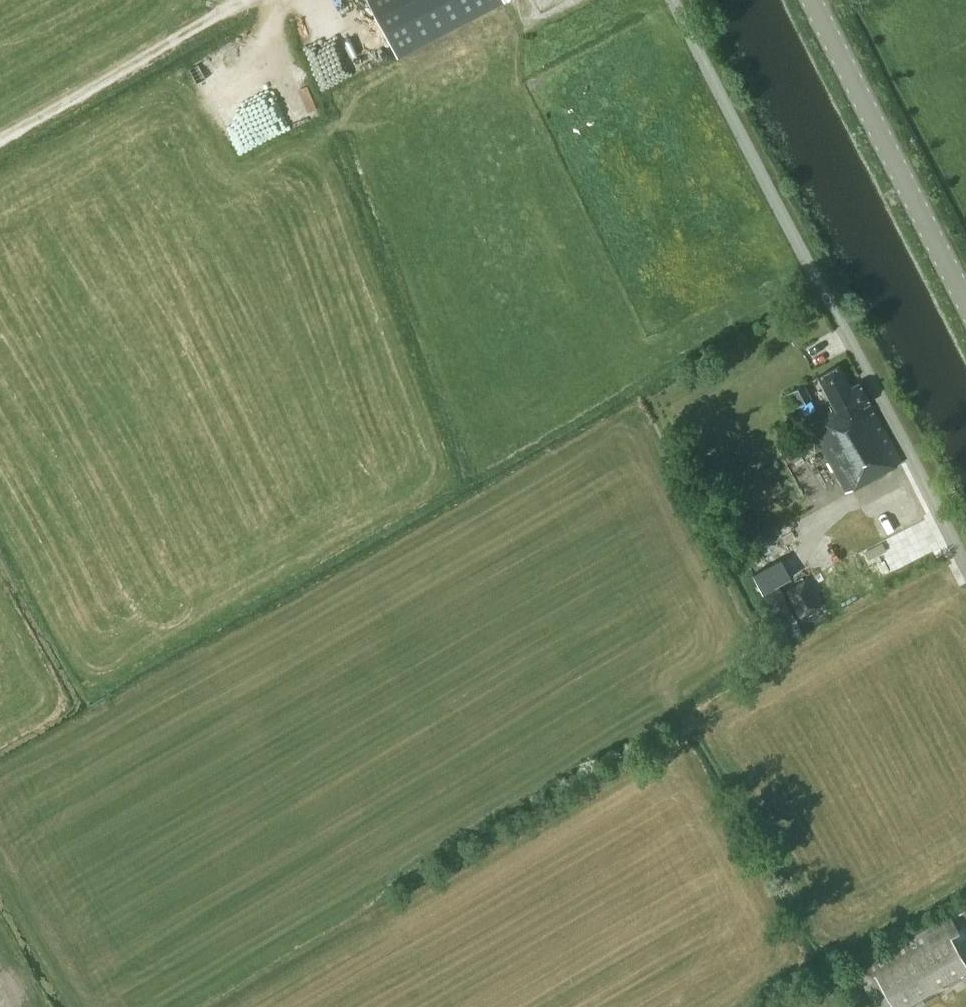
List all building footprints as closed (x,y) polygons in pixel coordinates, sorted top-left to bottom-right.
[(398,56),(505,0),(369,0),(398,56)] [(334,14),(357,68),(389,55),(366,1),(334,14)] [(845,491),(902,461),(859,382),(851,387),(839,366),(818,377),(832,403),(806,418),(845,491)] [(816,379),(796,389),(806,409),(826,399),(816,379)] [(781,559),(753,574),(762,591),(790,576),(781,559)] [(799,617),(822,605),(818,597),(808,578),(785,590),(795,609),(799,617)] [(965,969),(965,962),(954,941),(962,937),(948,911),(853,966),(877,1006),(900,1006),(965,969)]
